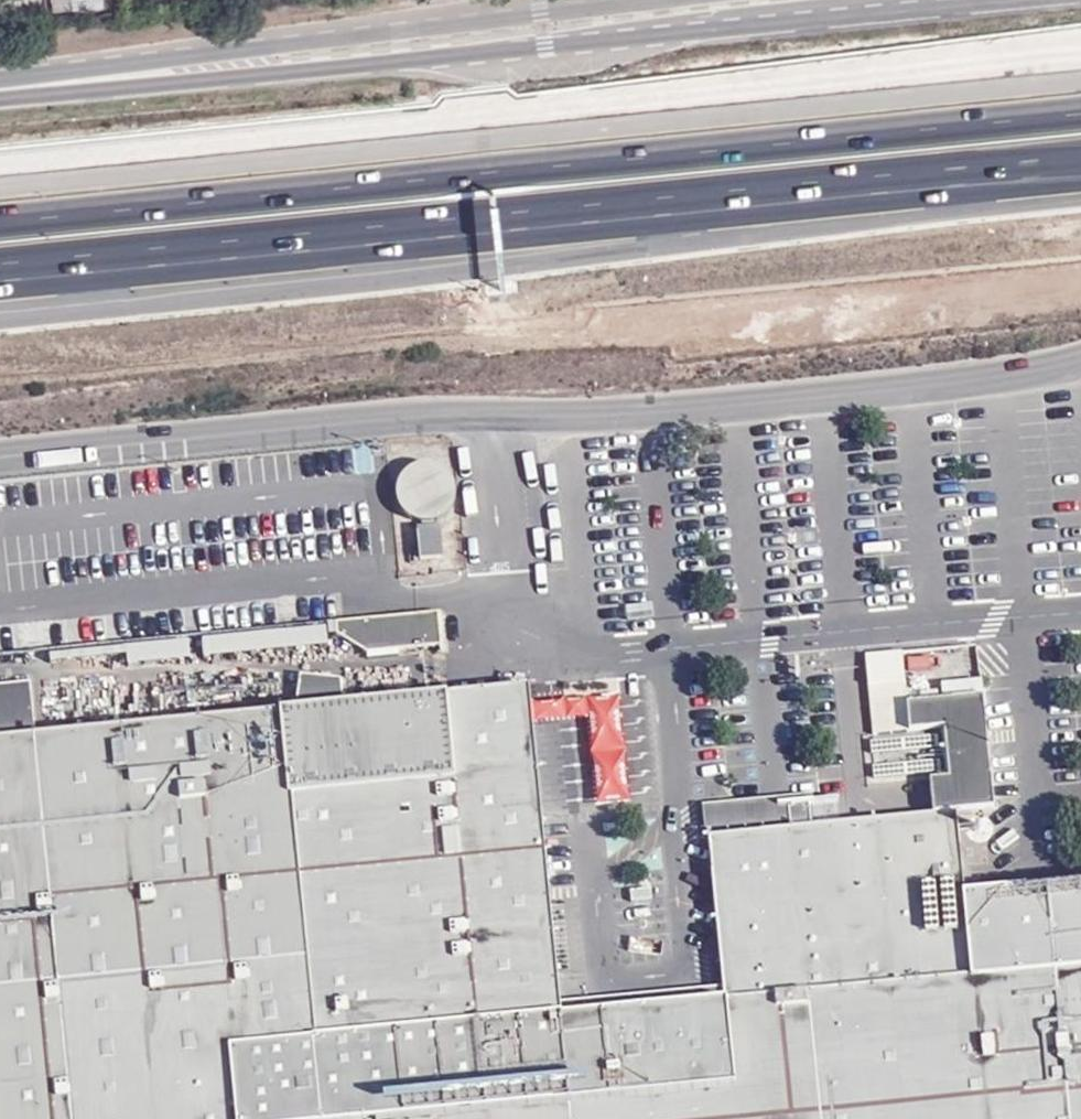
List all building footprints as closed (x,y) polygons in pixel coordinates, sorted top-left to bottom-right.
[(426,463),(416,464),(410,467),(405,470),(400,478),(397,485),(396,493),(397,500),(399,505),(402,510),(405,514),(409,518),(413,520),(419,522),(425,522),(432,523),(438,521),(442,519),(446,515),(451,510),(454,505),(456,499),(456,491),(455,484),(453,479),(450,474),(447,471),(443,467),(438,465),(432,463),(426,463)] [(439,527),(417,528),(418,539),(419,540),(421,559),(442,557),(441,540),(439,538),(439,527)] [(369,654),(442,648),(438,614),(337,623),(337,634),(369,654)] [(204,641),(205,658),(330,646),(329,629),(204,641)] [(129,666),(192,659),(191,642),(127,649),(51,656),(51,664),(128,656),(129,666)] [(905,653),(869,655),(872,686),(907,684),(905,653)] [(299,710),(343,705),(341,681),(300,677),(298,698),(299,710)] [(946,701),(986,698),(985,682),(947,685),(946,701)] [(36,736),(31,683),(0,686),(0,740),(36,736)] [(912,733),(909,704),(907,684),(872,686),(876,736),(912,733)] [(966,893),(959,813),(997,808),(986,698),(946,701),(909,704),(912,733),(947,731),(951,778),(932,780),(934,815),(827,825),(791,829),(709,837),(713,869),(725,988),(726,1002),(564,1016),(563,1004),(530,688),(343,705),(299,710),(36,736),(0,740),(0,1118),(1080,1118),(1080,882),(966,893)] [(824,794),(706,805),(709,837),(791,829),(789,805),(825,802),(824,794)] [(842,800),(825,802),(789,805),(791,829),(827,825),(826,816),(843,814),(842,800)] [(726,1002),(725,988),(563,1004),(564,1016),(726,1002)]
